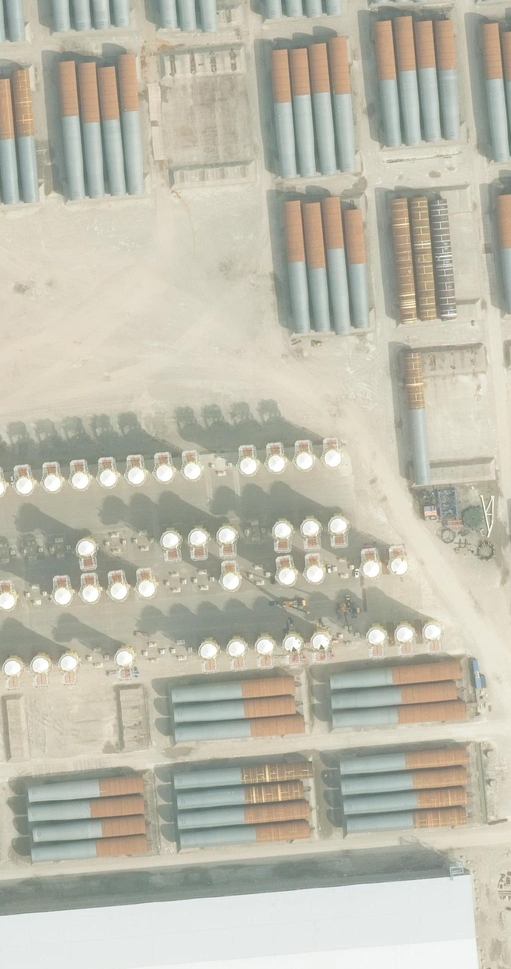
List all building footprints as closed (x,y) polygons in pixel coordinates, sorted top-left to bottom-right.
[(23,2),(28,13),(58,0),(28,0),(23,2)] [(290,48),(290,45),(284,34),(284,31),(289,28),(307,27),(306,18),(273,21),(270,14),(275,11),(294,9),(294,0),(285,0),(179,8),(180,20),(203,18),(208,27),(197,27),(186,33),(179,34),(182,39),(186,36),(188,39),(201,38),(201,45),(198,45),(193,48),(197,56),(290,48)] [(319,9),(367,7),(366,0),(319,0),(319,9)] [(82,21),(30,23),(30,35),(82,34),(82,21)] [(84,46),(32,48),(32,60),(85,58),(84,46)] [(86,71),(34,73),(34,85),(86,83),(86,71)] [(174,135),(300,131),(300,120),(281,120),(280,120),(264,121),(255,118),(266,118),(268,113),(301,112),(300,100),(238,102),(217,97),(243,96),(245,88),(245,95),(310,93),(310,83),(154,88),(155,101),(210,99),(210,107),(173,108),(171,113),(165,111),(165,116),(172,116),(172,119),(208,118),(206,125),(174,126),(174,135)] [(88,96),(36,98),(36,110),(88,108),(88,96)] [(36,174),(23,175),(25,204),(37,203),(37,202),(49,201),(47,179),(45,180),(46,183),(36,183),(36,174)] [(163,221),(313,212),(312,193),(318,192),(318,182),(173,190),(174,202),(208,200),(209,209),(163,211),(163,221)] [(409,231),(409,237),(468,234),(467,225),(439,227),(439,217),(470,216),(470,205),(461,206),(460,188),(390,191),(391,193),(361,194),(361,204),(410,202),(411,230),(409,231)] [(347,676),(349,706),(456,698),(455,684),(450,684),(449,666),(454,665),(453,652),(400,656),(400,658),(365,661),(344,663),(345,676),(347,676)] [(457,721),(237,740),(246,840),(465,821),(457,721)] [(505,793),(510,793),(510,765),(502,765),(503,781),(504,781),(505,793)] [(181,783),(227,782),(227,772),(181,774),(181,783)] [(168,777),(121,780),(121,789),(168,787),(168,777)] [(145,836),(145,839),(153,841),(239,837),(208,829),(205,830),(186,825),(187,822),(187,818),(179,819),(179,822),(178,827),(184,827),(184,833),(172,830),(170,836),(165,835),(165,832),(160,831),(162,820),(162,816),(153,814),(139,815),(139,823),(147,825),(145,836)] [(0,911),(0,968),(478,968),(470,871),(0,911)]
